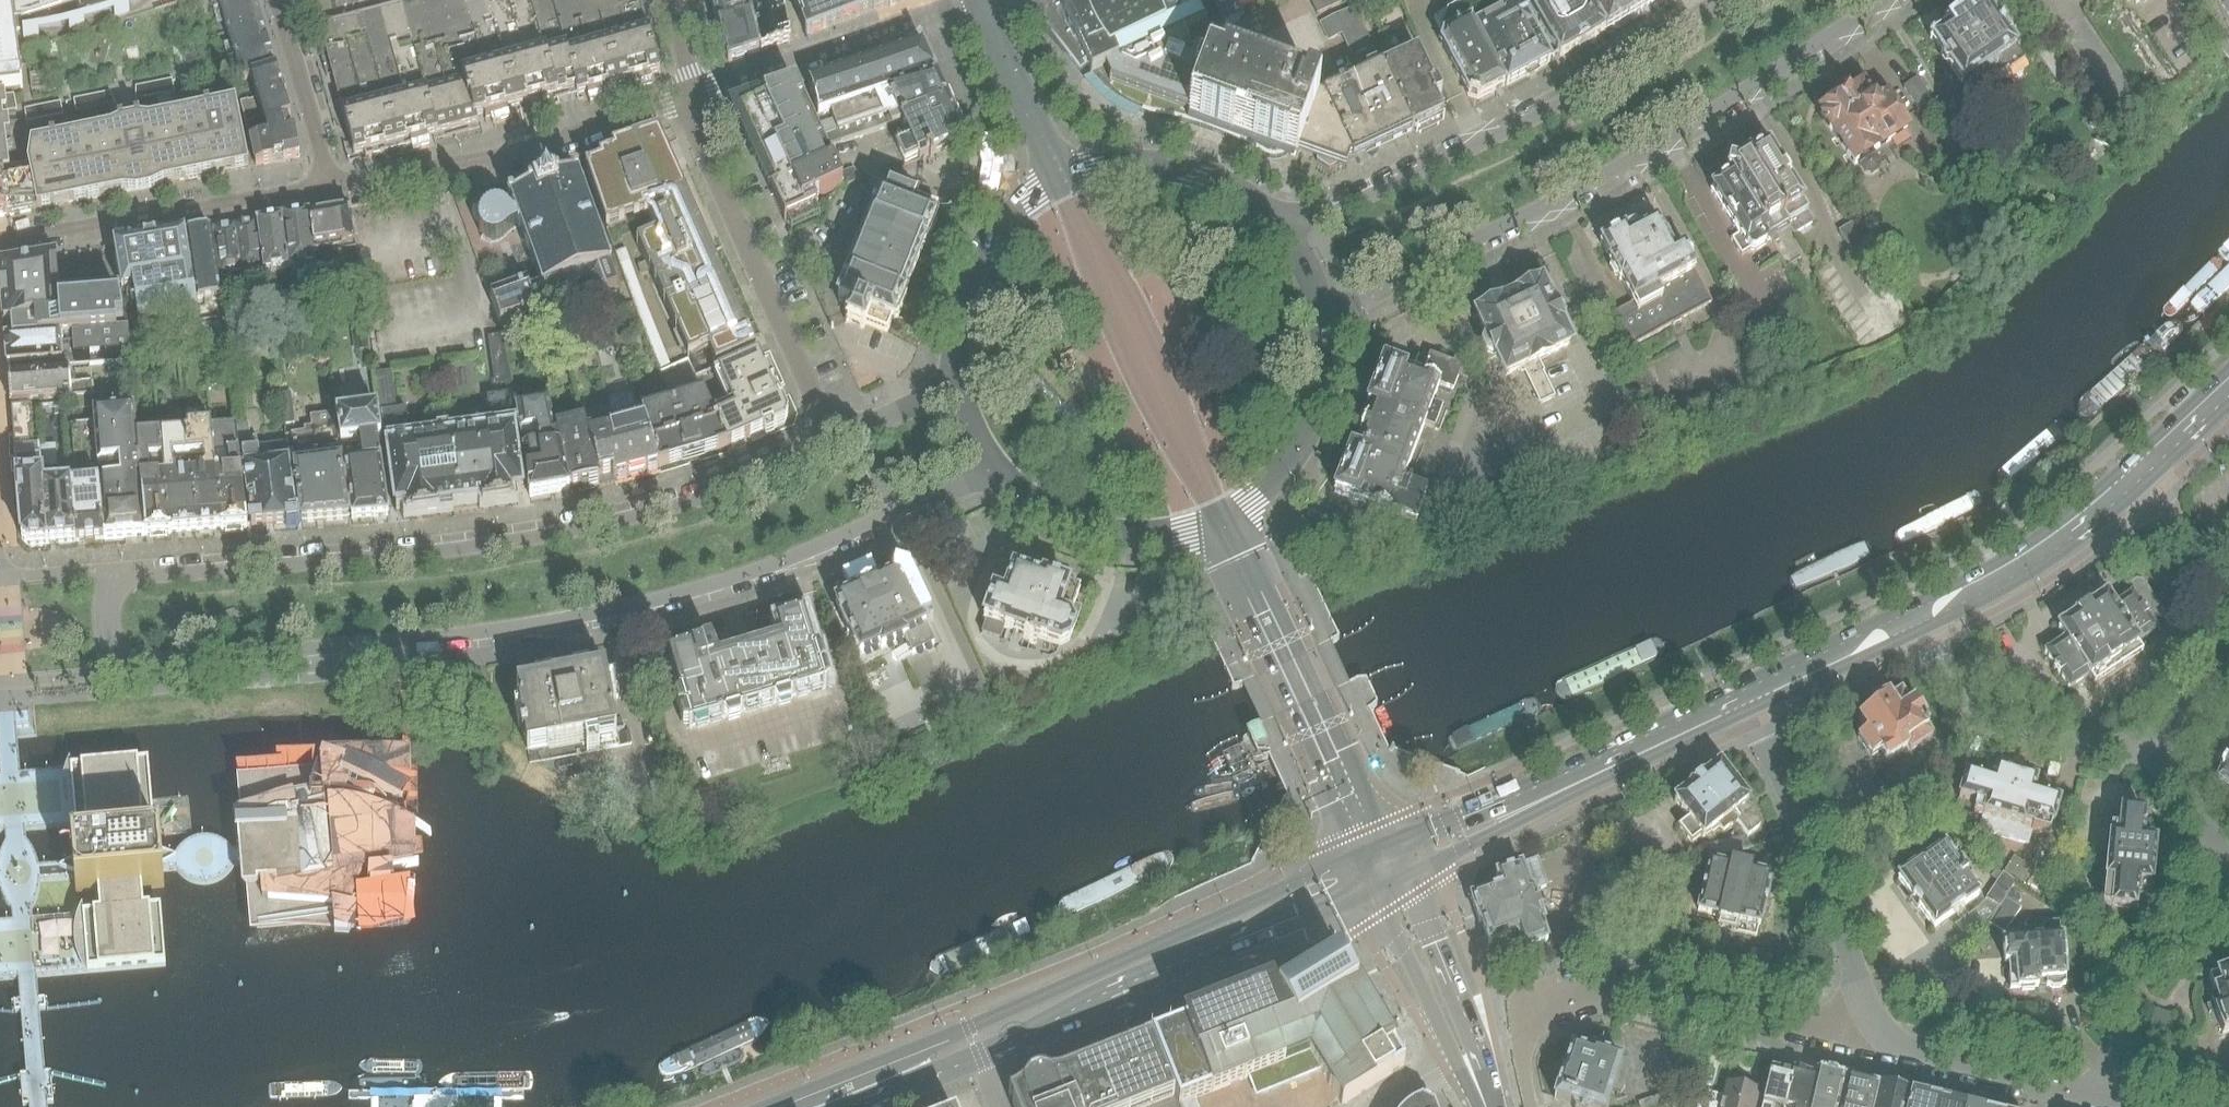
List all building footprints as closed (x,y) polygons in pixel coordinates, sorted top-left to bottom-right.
[(33,189),(37,211),(87,201),(137,190),(198,178),(228,172),(249,168),(235,103),(226,104),(194,0),(189,0),(26,50),(31,91),(13,94),(0,96),(0,172),(27,168),(28,168),(33,189)] [(17,38),(141,0),(0,0),(0,40),(17,38)] [(254,0),(215,0),(210,2),(218,27),(224,25),(227,33),(261,23),(254,0)] [(317,21),(341,112),(343,118),(350,142),(355,161),(383,153),(385,153),(394,150),(495,124),(509,120),(533,114),(538,112),(550,109),(661,80),(659,72),(647,29),(639,0),(311,0),(317,21)] [(727,62),(729,62),(758,52),(756,43),(758,43),(746,0),(709,0),(727,62)] [(758,43),(760,51),(789,41),(782,0),(746,0),(758,43)] [(792,0),(806,35),(888,4),(889,6),(903,0),(792,0)] [(1085,67),(1090,77),(1203,25),(1196,9),(1198,3),(1198,0),(1054,0),(1056,3),(1033,12),(1039,20),(1032,21),(1063,57),(1064,54),(1079,74),(1084,70),(1084,69),(1085,67)] [(1223,27),(1239,20),(1236,10),(1261,0),(1213,0),(1223,27)] [(1316,16),(1341,5),(1339,0),(1309,0),(1316,16)] [(1559,57),(1560,57),(1576,48),(1577,49),(1588,42),(1588,41),(1604,32),(1604,31),(1585,0),(1529,0),(1559,57)] [(1627,17),(1616,0),(1585,0),(1604,31),(1605,31),(1627,17)] [(1649,4),(1647,0),(1616,0),(1627,17),(1649,4)] [(1961,8),(1951,15),(1995,81),(2023,62),(1985,6),(1985,3),(1982,2),(1982,5),(1968,15),(1966,13),(1965,14),(1961,8)] [(1445,40),(1443,48),(1467,96),(1468,96),(1467,97),(1478,100),(1479,100),(1493,93),(1493,92),(1503,87),(1504,87),(1473,25),(1473,26),(1463,5),(1435,19),(1445,40)] [(1477,30),(1506,87),(1526,76),(1526,78),(1537,72),(1537,70),(1550,63),(1522,7),(1477,30)] [(1352,57),(1371,49),(1352,8),(1319,24),(1327,42),(1341,35),(1351,58),(1352,57)] [(1969,98),(1995,81),(1951,15),(1942,20),(1946,27),(1945,28),(1946,30),(1932,39),(1929,39),(1929,41),(1932,42),(1969,98)] [(276,71),(261,23),(227,33),(230,45),(224,47),(230,69),(237,67),(241,82),(251,79),(276,71)] [(1381,146),(1350,84),(1347,78),(1328,87),(1312,80),(1309,87),(1214,54),(1204,28),(1209,26),(1208,23),(1203,25),(1090,77),(1094,81),(1097,85),(1101,89),(1108,95),(1111,97),(1117,102),(1123,105),(1128,108),(1134,111),(1140,113),(1144,115),(1148,116),(1156,118),(1167,120),(1173,121),(1184,123),(1199,128),(1214,133),(1219,135),(1229,139),(1239,144),(1248,149),(1255,153),(1262,157),(1265,158),(1267,159),(1271,159),(1273,159),(1278,159),(1281,158),(1284,157),(1286,156),(1289,155),(1291,153),(1295,154),(1296,152),(1296,153),(1298,149),(1298,148),(1304,140),(1318,145),(1316,162),(1328,170),(1354,158),(1357,157),(1356,156),(1355,157),(1353,153),(1363,148),(1366,153),(1377,148),(1381,146)] [(0,40),(0,90),(23,85),(18,46),(17,38),(0,40)] [(920,43),(882,56),(895,89),(935,75),(934,75),(920,43)] [(1381,69),(1411,132),(1442,117),(1436,103),(1434,97),(1441,94),(1436,83),(1432,85),(1412,45),(1396,52),(1400,62),(1381,69)] [(2049,46),(2036,55),(2059,87),(2072,78),(2049,46)] [(1350,84),(1381,146),(1411,132),(1381,69),(1371,48),(1371,49),(1352,57),(1362,78),(1350,84)] [(895,89),(882,56),(807,82),(818,115),(895,89)] [(290,119),(276,71),(251,79),(257,99),(248,101),(247,100),(240,103),(245,124),(254,123),(253,121),(262,119),(268,138),(251,141),(255,167),(299,157),(294,132),(290,133),(286,120),(290,119)] [(824,148),(890,125),(899,122),(948,104),(935,75),(895,89),(818,115),(821,126),(834,122),(837,130),(818,137),(824,148)] [(1932,103),(1916,79),(1904,87),(1930,127),(1942,118),(1961,147),(1966,150),(1972,149),(1976,146),(1977,142),(1976,137),(1946,93),(1932,103)] [(730,107),(784,222),(816,207),(813,200),(858,179),(853,167),(836,175),(824,148),(818,137),(795,86),(730,107)] [(1862,87),(1819,115),(1824,121),(1821,123),(1828,135),(1830,134),(1850,165),(1853,164),(1859,174),(1867,175),(1873,172),(1876,164),(1869,154),(1904,132),(1897,120),(1900,118),(1893,108),(1890,110),(1884,100),(1879,103),(1877,99),(1872,102),(1862,87)] [(948,104),(899,122),(905,134),(894,140),(895,146),(903,165),(916,160),(917,162),(964,139),(948,104)] [(2100,127),(2094,143),(2109,149),(2115,133),(2100,127)] [(746,331),(675,171),(663,145),(664,145),(658,131),(611,147),(612,152),(603,155),(605,160),(584,167),(606,229),(647,215),(656,235),(636,244),(687,359),(707,350),(715,368),(747,353),(755,350),(746,331)] [(1767,147),(1747,159),(1787,222),(1794,232),(1814,221),(1768,147),(1767,147)] [(1773,230),(1787,222),(1747,159),(1732,169),(1731,169),(1729,177),(1730,177),(1731,178),(1772,244),(1785,265),(1792,261),(1773,230)] [(32,189),(27,168),(9,170),(2,172),(4,184),(0,185),(0,187),(1,192),(6,217),(36,211),(32,189)] [(520,226),(539,279),(551,311),(564,306),(564,307),(617,288),(608,265),(610,265),(609,260),(607,261),(581,189),(583,188),(581,184),(580,185),(577,176),(578,176),(577,172),(572,173),(574,176),(558,182),(556,177),(552,179),(553,183),(533,190),(531,186),(527,188),(529,193),(513,198),(512,195),(508,196),(509,201),(511,200),(514,209),(512,209),(514,213),(515,213),(516,215),(515,216),(513,215),(510,212),(507,209),(503,206),(499,204),(494,205),(490,206),(486,208),(484,206),(477,220),(478,220),(478,225),(479,229),(481,234),(484,237),(483,238),(493,241),(493,240),(497,240),(501,239),(505,237),(508,233),(512,230),(515,228),(520,226)] [(1772,244),(1731,178),(1714,189),(1713,188),(1711,190),(1710,191),(1737,234),(1730,239),(1740,256),(1749,251),(1755,252),(1772,244)] [(891,187),(889,190),(888,189),(886,189),(884,189),(883,190),(881,191),(880,192),(879,193),(879,195),(877,194),(836,295),(852,301),(845,320),(846,322),(847,322),(862,328),(865,323),(886,331),(891,319),(894,320),(895,316),(897,317),(898,315),(896,314),(903,297),(904,298),(905,296),(903,295),(905,291),(902,290),(921,243),(923,244),(925,241),(926,242),(927,240),(926,239),(932,222),(934,223),(935,220),(933,220),(934,216),(932,215),(936,205),(918,198),(920,190),(908,185),(905,193),(891,187)] [(2013,205),(2006,210),(2012,218),(2019,213),(2013,205)] [(349,207),(308,214),(313,255),(356,249),(349,207)] [(313,255),(308,214),(282,218),(286,242),(288,243),(292,268),(293,275),(288,276),(295,306),(320,302),(313,255)] [(282,218),(257,223),(264,273),(292,268),(288,243),(286,242),(282,218)] [(264,273),(257,223),(234,227),(241,271),(242,284),(254,283),(255,289),(266,288),(267,298),(278,296),(275,275),(264,277),(264,273)] [(1656,223),(1627,238),(1623,230),(1600,243),(1608,260),(1606,265),(1614,281),(1619,283),(1629,303),(1630,302),(1631,304),(1614,313),(1632,345),(1711,303),(1695,271),(1690,274),(1677,249),(1671,252),(1657,223),(1656,223)] [(1873,256),(1852,223),(1838,232),(1859,265),(1873,256)] [(230,273),(241,271),(234,227),(214,230),(223,288),(232,286),(230,273)] [(222,300),(210,230),(185,235),(195,304),(222,300)] [(195,304),(185,235),(114,246),(123,299),(134,297),(138,322),(196,313),(195,304)] [(14,338),(127,330),(126,321),(123,321),(119,300),(121,300),(119,293),(58,298),(57,286),(57,277),(55,257),(56,257),(56,256),(9,264),(0,265),(0,277),(0,282),(0,283),(2,304),(3,320),(12,320),(14,338)] [(2203,318),(2228,293),(2228,263),(2210,281),(2188,303),(2203,318)] [(540,315),(551,311),(539,279),(490,297),(500,324),(520,317),(521,319),(523,318),(525,323),(541,317),(540,315)] [(1507,302),(1539,370),(1541,369),(1537,360),(1568,345),(1559,326),(1565,323),(1564,320),(1565,314),(1562,307),(1557,306),(1555,302),(1549,306),(1540,286),(1507,302)] [(1551,395),(1539,370),(1507,302),(1478,317),(1485,332),(1480,349),(1484,355),(1499,361),(1505,375),(1526,365),(1530,375),(1525,377),(1537,402),(1551,395)] [(618,308),(623,323),(631,321),(626,305),(618,308)] [(2170,315),(2071,406),(2088,424),(2187,333),(2170,315)] [(200,325),(178,328),(181,352),(202,349),(200,325)] [(5,338),(7,365),(62,360),(63,367),(108,364),(130,362),(129,350),(127,330),(14,338),(5,338)] [(455,434),(448,435),(459,502),(483,499),(483,503),(511,500),(510,491),(522,489),(521,481),(513,426),(515,426),(510,395),(512,395),(502,336),(475,340),(478,360),(489,358),(494,396),(485,398),(488,417),(454,423),(455,434)] [(511,336),(504,337),(506,349),(513,348),(511,336)] [(716,374),(733,411),(746,439),(771,428),(772,431),(774,430),(773,429),(785,424),(787,416),(782,404),(782,403),(779,404),(771,387),(774,386),(767,370),(764,371),(757,355),(716,374)] [(1383,365),(1368,403),(1334,493),(1412,522),(1424,493),(1399,484),(1418,434),(1421,425),(1434,430),(1442,408),(1430,403),(1436,386),(1453,392),(1458,376),(1452,365),(1430,356),(1427,363),(1417,360),(1411,374),(1405,372),(1404,371),(1385,364),(1383,365)] [(130,362),(108,364),(109,375),(131,374),(130,362)] [(72,397),(73,399),(91,397),(91,395),(89,370),(69,372),(69,371),(8,375),(10,402),(19,402),(45,400),(71,398),(71,397),(72,397)] [(436,505),(459,502),(448,435),(410,440),(405,408),(396,410),(390,371),(371,374),(376,409),(378,409),(378,413),(382,412),(386,444),(395,506),(407,505),(408,514),(437,510),(436,505)] [(659,468),(727,447),(714,419),(703,395),(641,415),(643,420),(659,468)] [(521,449),(528,488),(530,497),(569,489),(555,429),(549,403),(550,403),(549,398),(512,404),(513,408),(514,408),(519,438),(536,435),(537,446),(521,449)] [(388,516),(387,508),(377,440),(381,439),(378,413),(378,409),(376,409),(364,411),(363,402),(334,406),(335,414),(341,447),(342,462),(341,462),(348,514),(351,514),(351,519),(388,516)] [(292,403),(283,403),(285,425),(295,424),(292,403)] [(613,480),(659,468),(643,420),(641,415),(638,404),(583,420),(583,421),(587,436),(599,478),(612,475),(613,480)] [(11,407),(17,485),(45,484),(44,473),(41,473),(36,405),(11,407)] [(145,535),(136,436),(134,408),(93,412),(93,424),(104,539),(145,536),(145,535)] [(727,447),(746,439),(733,411),(714,419),(727,447)] [(294,468),(302,522),(349,518),(348,514),(341,462),(318,464),(316,449),(341,447),(335,414),(310,418),(311,427),(304,429),(304,433),(289,435),(292,459),(294,468)] [(2061,416),(1994,472),(2005,486),(2073,430),(2061,416)] [(197,530),(221,528),(210,425),(210,423),(210,419),(185,421),(197,530)] [(159,434),(160,434),(170,533),(197,530),(185,421),(158,422),(159,434)] [(210,423),(210,425),(221,528),(221,530),(246,528),(246,527),(247,527),(247,523),(234,426),(234,421),(210,423)] [(555,429),(569,489),(600,482),(599,478),(587,436),(583,421),(555,429)] [(70,478),(70,482),(76,541),(104,539),(93,424),(70,426),(74,478),(70,478)] [(251,527),(298,523),(288,460),(287,444),(257,448),(256,438),(250,438),(247,425),(234,426),(247,523),(251,523),(251,527)] [(171,534),(170,533),(160,434),(159,434),(136,436),(145,535),(146,535),(146,536),(171,534)] [(76,541),(70,482),(45,484),(17,485),(21,539),(28,545),(76,541)] [(1986,483),(1885,535),(1894,552),(1995,500),(1986,483)] [(1870,540),(1789,578),(1798,596),(1879,558),(1870,540)] [(911,653),(932,643),(923,625),(926,624),(913,596),(910,597),(903,580),(906,570),(895,567),(892,577),(878,583),(877,581),(870,584),(868,581),(855,586),(857,590),(850,593),(851,595),(834,603),(842,620),(840,621),(846,634),(848,633),(857,652),(877,643),(878,645),(902,634),(911,653)] [(1003,628),(1022,635),(1029,637),(1030,636),(1058,645),(1067,641),(1071,628),(1067,619),(1058,616),(1068,586),(1042,577),(1040,581),(1012,571),(1003,597),(992,593),(983,620),(985,620),(980,634),(999,640),(1003,628)] [(2151,627),(2166,618),(2142,582),(2135,581),(2130,585),(2128,591),(2130,593),(2111,606),(2105,598),(2104,598),(2103,599),(2060,628),(2058,629),(2058,630),(2064,639),(2046,651),(2044,652),(2045,653),(2044,653),(2045,655),(2046,655),(2067,687),(2068,689),(2087,677),(2089,680),(2138,647),(2136,644),(2155,632),(2151,627)] [(694,651),(668,659),(689,729),(824,688),(803,616),(777,624),(782,641),(767,646),(768,649),(723,663),(713,648),(716,646),(710,637),(699,646),(700,650),(694,652),(694,651)] [(1659,633),(1552,683),(1562,704),(1669,655),(1659,633)] [(586,753),(618,747),(612,714),(613,713),(604,670),(551,679),(551,680),(516,686),(519,706),(523,730),(520,730),(521,739),(524,738),(527,751),(584,740),(586,753)] [(1537,693),(1444,735),(1453,755),(1546,712),(1537,693)] [(1857,738),(1872,760),(1878,755),(1884,763),(1902,751),(1905,755),(1931,738),(1920,721),(1922,720),(1912,704),(1909,706),(1900,693),(1889,701),(1887,698),(1876,705),(1878,708),(1868,715),(1866,715),(1865,715),(1863,715),(1862,716),(1860,717),(1859,718),(1859,719),(1858,721),(1858,722),(1859,724),(1859,725),(1860,727),(1861,728),(1862,728),(1864,729),(1865,729),(1867,732),(1857,738)] [(30,725),(29,710),(15,711),(16,726),(30,725)] [(1257,730),(1256,730),(1249,733),(1255,747),(1263,743),(1257,730)] [(402,915),(400,892),(399,880),(396,848),(389,774),(247,786),(252,850),(233,851),(230,848),(227,844),(222,841),(218,838),(212,837),(207,836),(202,835),(198,836),(194,837),(190,839),(185,843),(181,846),(177,851),(175,856),(162,857),(161,840),(140,842),(138,819),(153,818),(148,762),(80,767),(55,769),(20,772),(10,773),(0,774),(0,831),(4,831),(5,841),(3,845),(1,849),(0,852),(0,891),(1,892),(2,896),(4,900),(6,903),(8,907),(11,910),(12,921),(0,922),(0,979),(20,977),(29,977),(39,976),(98,971),(167,965),(162,910),(146,911),(144,889),(165,887),(163,872),(176,870),(181,875),(184,878),(191,882),(195,884),(202,884),(210,884),(215,883),(219,881),(223,878),(226,875),(230,871),(233,866),(253,864),(259,927),(350,920),(402,915)] [(1759,828),(1760,825),(1759,822),(1756,816),(1751,810),(1751,811),(1745,804),(1747,802),(1746,800),(1745,800),(1748,796),(1748,795),(1748,791),(1745,788),(1745,787),(1741,786),(1739,786),(1736,788),(1720,768),(1721,768),(1719,766),(1718,766),(1716,767),(1717,768),(1676,800),(1676,799),(1674,801),(1674,802),(1675,804),(1689,820),(1679,828),(1691,844),(1700,836),(1702,838),(1709,833),(1712,836),(1718,831),(1721,834),(1729,829),(1731,832),(1738,826),(1747,838),(1757,831),(1759,828)] [(2219,785),(2228,791),(2228,766),(2219,785)] [(2034,786),(2035,784),(1994,772),(1994,775),(1968,767),(1965,778),(1964,778),(1954,811),(1972,816),(1972,814),(1982,816),(1978,830),(2027,845),(2031,832),(2047,837),(2050,827),(2051,828),(2058,805),(2043,800),(2046,790),(2034,786)] [(2108,833),(2105,860),(2151,864),(2154,844),(2151,844),(2152,831),(2141,830),(2143,815),(2119,813),(2117,834),(2108,833)] [(1964,906),(1977,896),(1963,877),(1966,874),(1959,864),(1955,867),(1941,849),(1919,866),(1917,863),(1895,879),(1910,898),(1902,904),(1911,915),(1919,909),(1933,929),(1948,918),(1953,924),(1969,913),(1964,906)] [(2151,864),(2105,860),(2099,908),(2139,913),(2143,909),(2146,885),(2148,885),(2151,864)] [(1756,938),(1772,878),(1752,873),(1754,868),(1728,861),(1727,866),(1708,861),(1695,913),(1716,918),(1714,927),(1756,938)] [(1544,949),(1544,944),(1548,943),(1542,926),(1544,925),(1533,893),(1546,888),(1542,877),(1536,862),(1521,868),(1521,867),(1498,875),(1496,876),(1500,889),(1470,899),(1471,901),(1478,921),(1479,923),(1480,922),(1488,943),(1488,945),(1508,938),(1511,946),(1510,946),(1511,948),(1520,945),(1521,950),(1522,952),(1526,950),(1532,953),(1544,949)] [(2015,883),(2002,874),(1985,899),(2001,910),(1990,926),(2003,934),(2020,909),(2004,899),(2015,883)] [(2038,943),(2034,943),(2033,935),(2022,936),(2023,940),(2001,942),(2003,964),(2011,963),(2012,972),(2007,972),(2009,992),(2037,990),(2037,981),(2065,979),(2062,936),(2060,936),(2059,924),(2041,925),(2042,938),(2038,938),(2038,943)] [(1392,1073),(1404,1065),(1354,984),(1352,985),(1337,959),(1308,975),(1281,985),(1151,1037),(1174,1095),(1178,1106),(1258,1074),(1265,1090),(1319,1069),(1341,1105),(1374,1085),(1392,1074),(1392,1073)] [(2208,977),(2215,997),(2211,999),(2224,1036),(2228,1035),(2228,969),(2208,977)] [(2173,1025),(2156,1013),(2151,1030),(2173,1025)] [(676,1066),(683,1085),(798,1038),(790,1019),(676,1066)] [(1013,1106),(1144,1106),(1174,1095),(1151,1037),(1047,1078),(1042,1089),(1036,1092),(1025,1088),(1008,1094),(1013,1106)] [(1554,1100),(1569,1104),(1571,1106),(1606,1106),(1611,1091),(1619,1093),(1628,1064),(1620,1062),(1620,1061),(1591,1052),(1590,1054),(1571,1049),(1563,1074),(1562,1073),(1554,1100)] [(1793,1071),(1791,1071),(1780,1069),(1775,1071),(1775,1072),(1770,1070),(1761,1106),(1785,1106),(1793,1071)] [(1813,1077),(1809,1076),(1804,1070),(1798,1069),(1793,1071),(1785,1106),(1806,1106),(1813,1077)] [(1845,1080),(1822,1075),(1822,1074),(1814,1072),(1813,1077),(1806,1106),(1838,1106),(1845,1080)] [(1875,1088),(1855,1084),(1856,1082),(1845,1080),(1838,1106),(1871,1106),(1875,1088)] [(1760,1091),(1725,1083),(1721,1096),(1709,1093),(1709,1090),(1704,1090),(1704,1092),(1699,1091),(1695,1106),(1756,1106),(1760,1091)] [(1909,1096),(1875,1088),(1871,1106),(1906,1106),(1909,1096)] [(458,1098),(439,1098),(439,1097),(438,1096),(436,1095),(435,1095),(433,1096),(433,1097),(432,1097),(432,1098),(414,1098),(414,1106),(458,1106),(458,1098)] [(1909,1096),(1906,1106),(1937,1106),(1938,1102),(1926,1099),(1926,1100),(1909,1096)]
